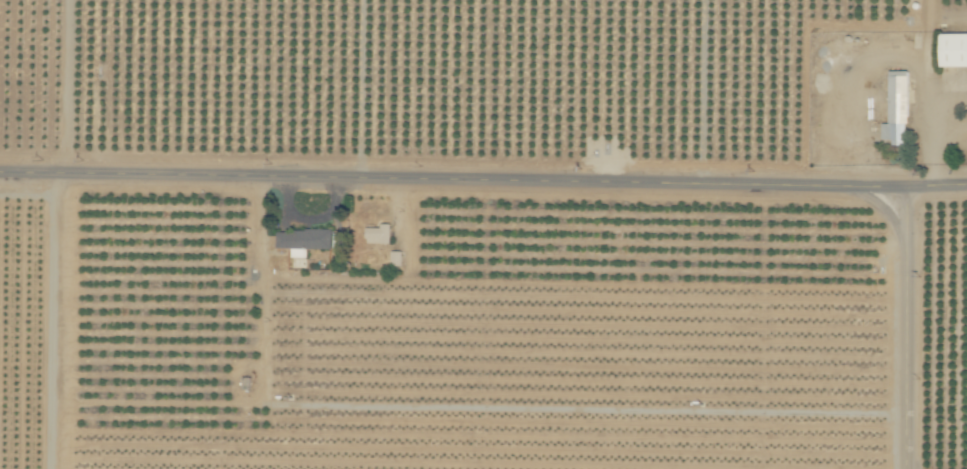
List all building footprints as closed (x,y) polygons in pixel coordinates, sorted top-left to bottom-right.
[(937,66),(966,66),(966,33),(937,33),(937,66)] [(906,145),(908,71),(883,70),(883,103),(877,102),(877,122),(880,122),(880,140),(890,140),(890,144),(906,145)] [(365,228),(364,242),(388,243),(389,224),(378,223),(377,228),(365,228)] [(330,249),(330,230),(275,230),(274,248),(290,248),(289,257),(305,258),(305,249),(330,249)] [(399,251),(389,251),(389,266),(400,265),(399,251)]
